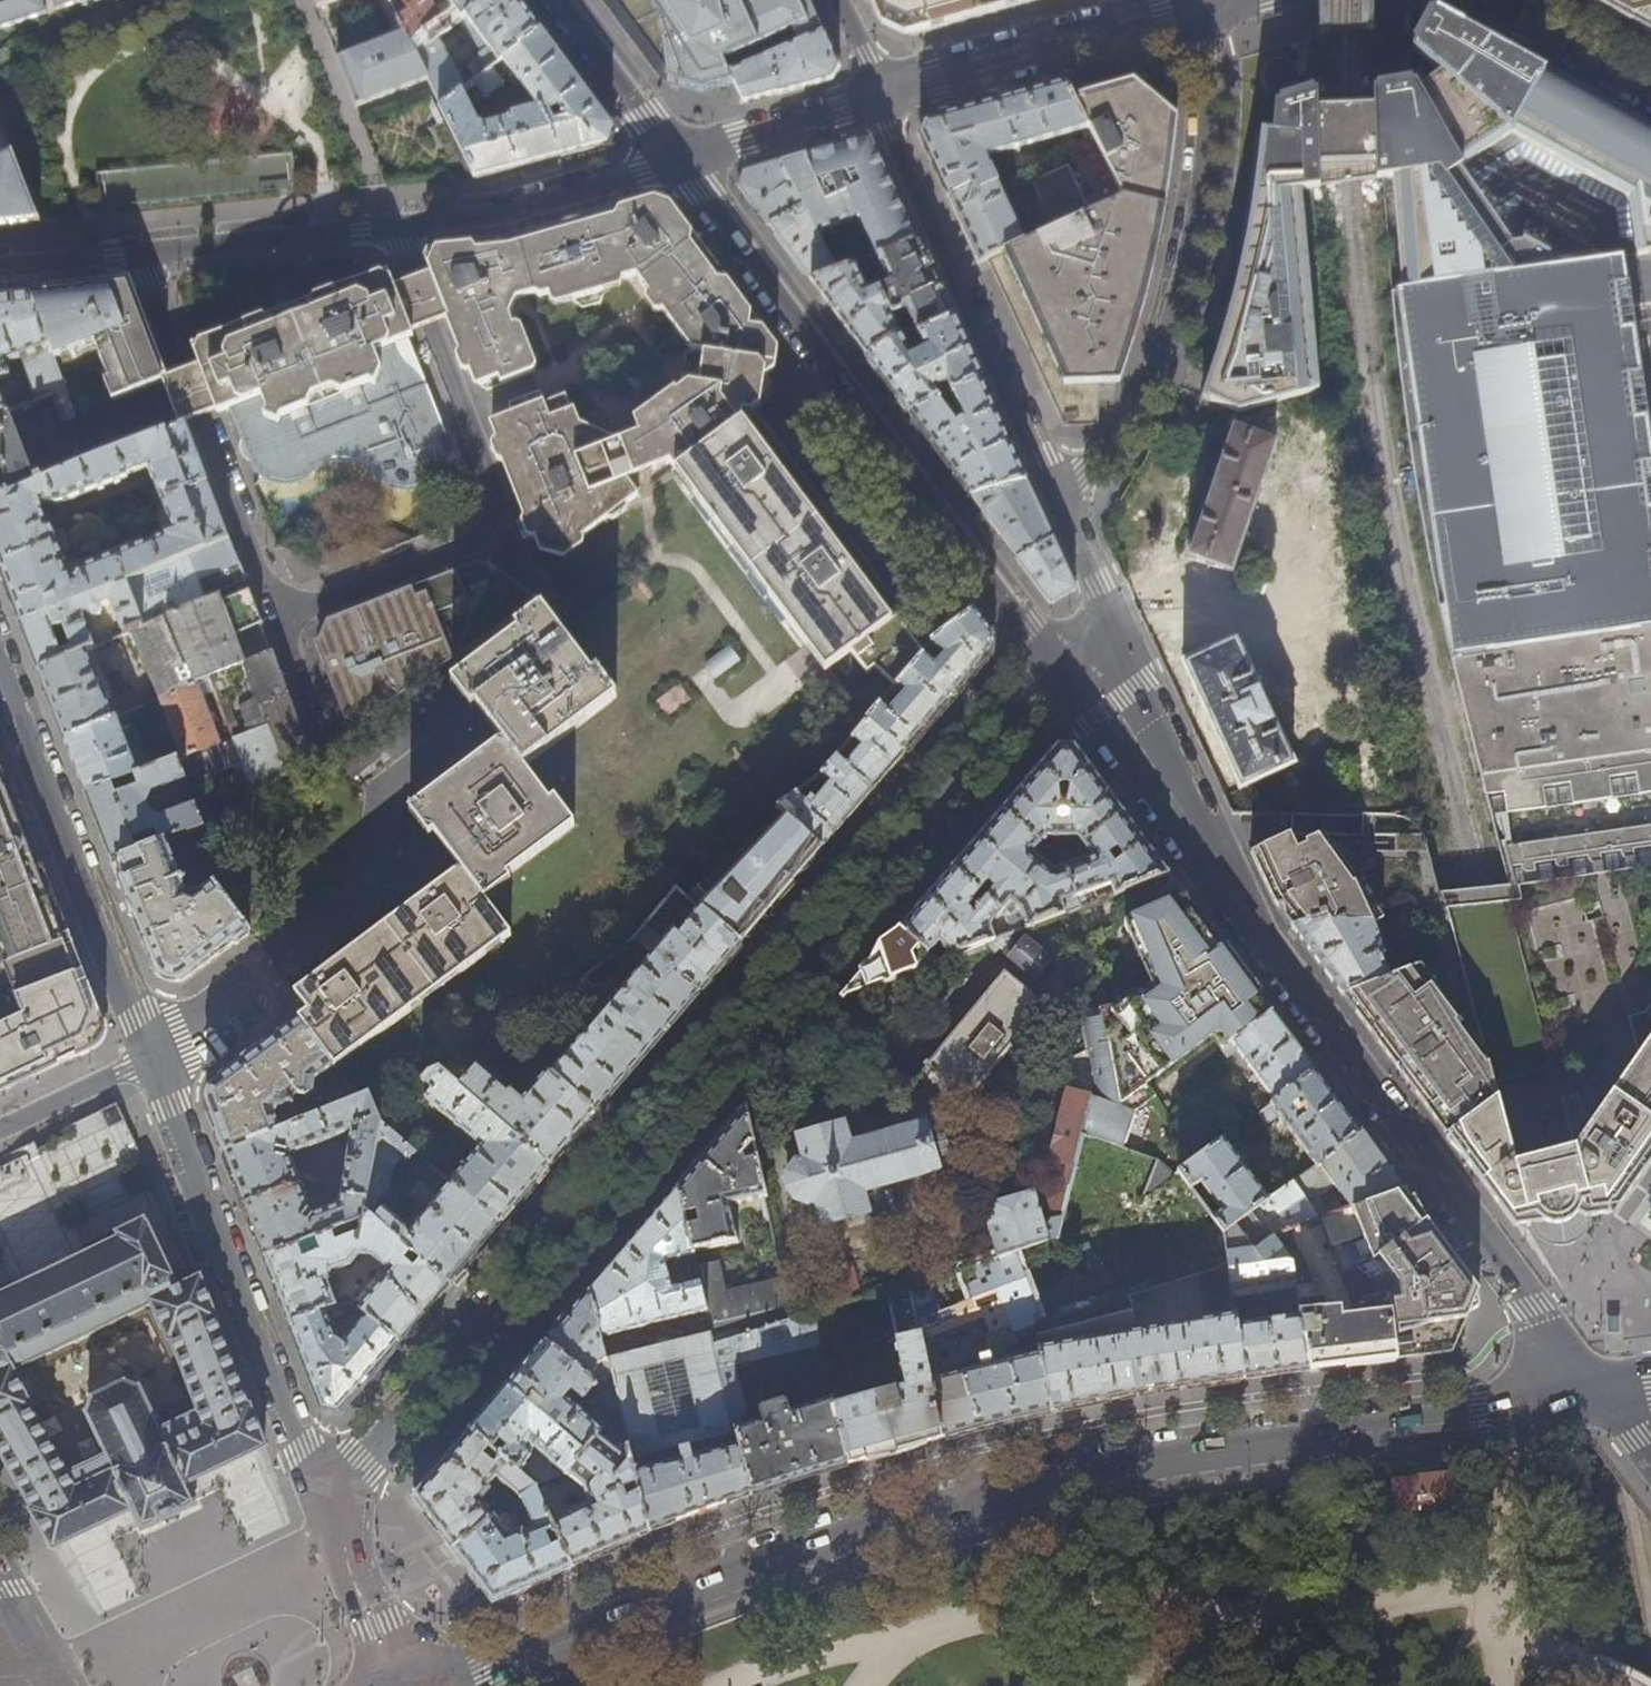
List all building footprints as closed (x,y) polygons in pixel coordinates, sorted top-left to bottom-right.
[(46,17),(41,0),(0,0),(0,31),(46,17)] [(53,14),(95,0),(48,0),(53,14)] [(487,0),(435,0),(431,3),(429,0),(388,0),(392,8),(405,34),(416,55),(439,37),(466,17),(487,0)] [(541,30),(518,0),(487,0),(466,17),(489,47),(478,55),(479,57),(466,67),(476,80),(541,30)] [(659,78),(702,92),(733,83),(729,76),(724,64),(778,40),(761,3),(743,11),(738,0),(602,0),(659,78)] [(800,44),(780,0),(768,0),(761,3),(778,40),(783,51),(800,44)] [(822,34),(807,0),(780,0),(800,44),(822,34)] [(879,19),(912,35),(956,22),(1015,6),(1035,0),(870,0),(879,19)] [(1639,22),(1650,29),(1650,0),(1598,0),(1639,22)] [(1624,115),(1581,91),(1533,65),(1426,6),(1402,13),(1402,39),(1442,72),(1419,88),(1402,73),(1401,74),(1372,79),(1374,162),(1393,161),(1402,291),(1567,267),(1548,258),(1550,256),(1522,240),(1521,243),(1512,243),(1504,232),(1460,168),(1511,133),(1630,198),(1637,254),(1650,252),(1650,130),(1624,115)] [(607,142),(612,126),(566,65),(541,30),(476,80),(470,85),(480,99),(491,99),(503,89),(503,80),(512,74),(537,109),(511,115),(510,120),(485,126),(478,123),(462,90),(442,106),(445,112),(443,112),(476,177),(539,160),(607,142)] [(831,48),(824,33),(822,34),(800,44),(783,51),(729,76),(733,83),(744,102),(778,93),(778,95),(831,80),(840,66),(831,48)] [(374,99),(428,79),(416,55),(405,34),(337,59),(356,107),(375,100),(374,99)] [(465,89),(439,37),(416,55),(428,79),(435,93),(442,106),(462,90),(465,89)] [(1319,389),(1301,189),(1320,188),(1319,164),(1316,106),(1316,92),(1308,94),(1309,76),(1297,76),(1296,71),(1295,66),(1291,63),(1286,60),(1283,59),(1277,59),(1275,60),(1271,62),(1268,64),(1265,68),(1264,71),(1264,79),(1266,85),(1268,87),(1270,89),(1273,91),(1276,91),(1275,105),(1272,133),(1264,132),(1261,160),(1253,221),(1246,259),(1238,292),(1230,321),(1227,331),(1217,363),(1211,382),(1205,398),(1238,412),(1238,413),(1318,389),(1319,389)] [(1316,106),(1319,164),(1329,164),(1349,163),(1374,162),(1372,79),(1359,81),(1359,105),(1347,106),(1326,106),(1316,106)] [(989,169),(987,166),(986,159),(1011,152),(1016,168),(1023,166),(1019,149),(1087,131),(1075,105),(1064,84),(995,103),(924,122),(922,137),(978,263),(987,259),(1023,243),(997,186),(998,185),(991,169),(989,169)] [(1133,318),(1142,286),(1153,238),(1159,206),(1165,173),(1171,116),(1137,87),(1104,96),(1076,104),(1075,105),(1087,131),(1120,199),(1088,213),(1053,229),(1023,243),(987,259),(1001,289),(1028,347),(1045,384),(1065,426),(1097,425),(1098,422),(1100,383),(1113,383),(1119,365),(1125,345),(1133,318)] [(917,241),(871,137),(825,150),(777,163),(801,207),(805,214),(836,272),(855,265),(865,261),(917,241)] [(13,152),(0,156),(0,227),(9,226),(40,223),(13,152)] [(769,225),(787,214),(801,207),(777,163),(761,168),(744,173),(740,187),(769,225)] [(1053,229),(1088,213),(1068,170),(1033,186),(1053,229)] [(638,281),(696,239),(670,203),(663,201),(654,198),(582,219),(507,240),(475,243),(473,250),(439,254),(430,275),(447,318),(469,372),(475,370),(480,385),(497,378),(499,385),(530,373),(521,351),(527,348),(519,327),(514,324),(511,325),(507,316),(516,299),(534,294),(539,297),(548,294),(550,301),(570,296),(571,299),(571,300),(601,293),(600,288),(600,286),(634,276),(638,281)] [(787,214),(769,225),(772,230),(811,282),(836,272),(805,214),(792,222),(787,214)] [(756,408),(763,371),(773,371),(777,350),(762,329),(748,328),(751,314),(696,239),(638,281),(691,352),(692,352),(688,387),(634,425),(637,435),(651,470),(668,464),(672,470),(674,469),(741,419),(754,410),(756,408)] [(928,264),(917,241),(865,261),(868,267),(879,262),(888,284),(878,289),(890,316),(891,316),(908,309),(918,333),(952,318),(928,264)] [(1610,260),(1567,267),(1402,291),(1398,291),(1443,608),(1438,610),(1449,657),(1650,628),(1650,545),(1610,260)] [(890,316),(878,289),(872,291),(869,285),(865,287),(855,265),(836,272),(811,282),(843,325),(867,358),(899,334),(891,316),(890,316)] [(447,318),(430,275),(428,272),(421,275),(439,321),(447,318)] [(439,321),(421,275),(403,283),(404,286),(421,328),(439,321)] [(410,332),(392,287),(390,288),(388,284),(378,279),(361,285),(360,280),(315,297),(309,313),(292,319),(324,400),(368,383),(374,369),(378,366),(373,351),(395,342),(412,336),(410,332)] [(167,377),(159,357),(145,319),(130,280),(85,285),(56,288),(29,291),(52,355),(54,359),(76,417),(64,421),(81,464),(185,425),(184,422),(178,424),(161,379),(167,377)] [(421,328),(404,286),(403,283),(392,287),(410,332),(421,328)] [(52,355),(29,291),(0,294),(0,381),(10,377),(5,365),(20,360),(36,401),(54,394),(64,421),(76,417),(54,359),(52,355)] [(600,303),(601,293),(571,300),(572,301),(580,308),(600,303)] [(909,414),(980,380),(952,318),(918,333),(926,349),(913,356),(903,341),(917,334),(906,329),(899,334),(867,358),(893,393),(909,414)] [(324,400),(292,319),(274,326),(258,319),(215,335),(217,340),(202,346),(198,356),(201,363),(219,409),(219,410),(229,407),(261,395),(267,411),(282,417),(324,400)] [(442,426),(423,379),(404,360),(398,351),(395,342),(373,351),(378,366),(374,369),(368,383),(324,400),(282,417),(267,411),(261,395),(229,407),(241,437),(239,443),(240,450),(246,458),(250,460),(251,465),(259,474),(264,479),(284,485),(289,485),(328,461),(349,463),(352,464),(395,488),(398,488),(452,480),(435,439),(435,435),(436,433),(438,430),(443,428),(442,426)] [(219,409),(201,363),(190,368),(199,392),(207,413),(219,409)] [(207,413),(199,392),(190,368),(172,375),(173,378),(181,400),(189,420),(207,413)] [(181,400),(173,378),(172,375),(167,377),(184,422),(189,420),(181,400)] [(184,422),(167,377),(161,379),(178,424),(184,422)] [(909,414),(947,465),(971,497),(1025,480),(980,380),(909,414)] [(623,480),(632,473),(619,442),(612,445),(596,438),(594,444),(580,437),(565,398),(543,405),(540,396),(508,408),(512,416),(496,422),(500,435),(498,437),(495,438),(534,539),(539,550),(556,556),(637,498),(623,480)] [(905,612),(754,410),(741,419),(752,435),(764,451),(839,552),(878,604),(891,622),(896,619),(905,612)] [(10,411),(8,412),(0,415),(0,499),(44,482),(41,475),(35,477),(10,411)] [(752,435),(741,419),(674,469),(672,470),(673,471),(675,470),(825,672),(851,652),(868,674),(876,669),(897,688),(898,687),(899,686),(923,658),(926,655),(923,651),(922,652),(896,619),(891,622),(878,604),(839,552),(764,451),(752,435)] [(41,504),(61,505),(125,477),(124,475),(146,467),(160,502),(208,483),(185,425),(81,464),(44,482),(0,499),(0,565),(69,538),(65,529),(55,532),(51,523),(48,524),(41,504)] [(1188,558),(1232,573),(1276,442),(1233,426),(1188,558)] [(1035,501),(1025,480),(971,497),(997,532),(1017,559),(1052,539),(1035,501)] [(63,564),(67,562),(63,551),(73,547),(69,538),(0,565),(10,593),(22,622),(126,580),(227,541),(227,540),(230,539),(208,483),(160,502),(171,533),(81,570),(72,585),(63,564)] [(1074,589),(1052,539),(1017,559),(1022,566),(1050,603),(1074,589)] [(143,624),(243,583),(227,540),(227,541),(126,580),(143,624)] [(359,723),(536,603),(534,597),(490,564),(476,562),(328,620),(317,645),(345,717),(359,723)] [(95,646),(82,616),(88,614),(89,615),(94,618),(100,615),(101,613),(102,610),(101,606),(110,603),(122,633),(128,630),(143,624),(126,580),(22,622),(23,627),(40,670),(95,646)] [(242,663),(232,638),(262,626),(246,582),(243,583),(143,624),(128,630),(159,701),(161,700),(199,684),(210,680),(254,796),(311,757),(272,652),(242,663)] [(520,632),(545,613),(541,607),(516,626),(520,632)] [(987,657),(991,652),(992,636),(973,611),(932,644),(946,657),(935,669),(923,658),(899,686),(898,687),(907,695),(889,715),(881,707),(867,723),(904,754),(939,713),(987,657)] [(334,1069),(509,935),(480,895),(569,828),(523,766),(611,701),(592,675),(545,613),(520,632),(457,678),(476,703),(503,739),(414,806),(460,869),(295,994),(309,1012),(298,1020),(333,1068),(334,1069)] [(1449,657),(1480,776),(1650,752),(1650,628),(1449,657)] [(115,636),(111,629),(97,635),(101,643),(115,636)] [(126,714),(159,701),(128,630),(122,633),(115,636),(101,643),(95,646),(40,670),(56,712),(66,739),(126,714)] [(1183,665),(1240,790),(1294,765),(1237,640),(1183,665)] [(713,676),(738,660),(729,645),(703,661),(713,676)] [(618,696),(598,670),(592,675),(611,701),(618,696)] [(476,703),(457,678),(451,683),(470,708),(476,703)] [(221,744),(199,684),(161,700),(182,758),(221,744)] [(656,700),(666,715),(689,699),(679,684),(656,700)] [(138,775),(125,740),(134,737),(126,714),(66,739),(76,766),(87,794),(138,775)] [(869,795),(904,754),(867,723),(853,740),(859,745),(855,750),(858,754),(847,767),(836,759),(822,775),(815,781),(827,791),(817,803),(811,798),(807,804),(796,795),(777,809),(786,817),(823,848),(869,795)] [(1045,839),(1049,839),(1055,843),(1071,844),(1074,840),(1078,840),(1082,846),(1082,845),(1123,814),(1111,797),(1074,747),(1057,746),(1021,788),(1001,811),(1041,844),(1045,839)] [(1650,793),(1650,752),(1480,776),(1508,883),(1650,862),(1650,825),(1512,845),(1507,813),(1650,793)] [(2,758),(0,759),(0,885),(43,867),(32,837),(2,758)] [(151,814),(146,801),(150,792),(185,778),(178,760),(138,775),(87,794),(100,828),(113,861),(177,837),(203,827),(195,805),(160,818),(151,814)] [(1065,870),(1061,862),(1054,855),(1041,844),(1001,811),(972,845),(951,869),(979,894),(985,886),(989,885),(989,887),(990,889),(993,891),(996,891),(987,901),(1001,913),(1009,905),(1021,913),(1026,927),(1080,907),(1076,898),(1065,870)] [(1406,919),(1397,816),(1396,816),(1388,814),(1377,813),(1375,848),(1324,846),(1318,837),(1304,843),(1306,846),(1297,851),(1290,836),(1250,853),(1273,902),(1280,911),(1292,927),(1325,920),(1330,924),(1372,924),(1391,924),(1406,919)] [(1144,841),(1123,814),(1082,845),(1082,846),(1092,860),(1065,870),(1076,898),(1111,885),(1115,894),(1168,874),(1144,841)] [(1494,1098),(1448,920),(1445,921),(1423,837),(1418,829),(1409,822),(1405,820),(1397,816),(1406,919),(1406,922),(1419,929),(1432,925),(1439,956),(1410,968),(1422,1096),(1418,1097),(1432,1117),(1445,1135),(1494,1098)] [(790,886),(823,848),(786,817),(778,823),(774,821),(769,828),(763,831),(748,842),(729,863),(726,865),(717,869),(716,871),(711,877),(704,885),(697,889),(705,901),(697,907),(699,909),(741,944),(790,886)] [(181,888),(179,881),(203,871),(177,837),(113,861),(116,869),(133,914),(156,974),(182,982),(223,951),(250,931),(214,885),(201,895),(204,900),(190,910),(180,904),(181,898),(181,892),(181,888)] [(1061,862),(1071,854),(1062,852),(1054,855),(1061,862)] [(1650,867),(1650,862),(1508,883),(1507,883),(1507,888),(1650,867)] [(55,898),(43,867),(0,885),(0,919),(55,898)] [(988,929),(1001,913),(987,901),(979,894),(951,869),(930,894),(900,929),(929,955),(939,943),(954,955),(986,943),(993,941),(988,929)] [(1533,886),(1535,905),(1556,902),(1554,884),(1533,886)] [(671,916),(686,898),(676,889),(661,907),(671,916)] [(1258,997),(1259,996),(1253,988),(1217,939),(1185,897),(1126,922),(1149,982),(1138,991),(1112,1010),(1109,1005),(1079,1011),(1087,1053),(1094,1090),(1093,1096),(1082,1136),(1122,1149),(1134,1112),(1146,1104),(1136,1092),(1147,1084),(1141,1077),(1207,1028),(1212,1035),(1220,1046),(1228,1040),(1219,1029),(1258,997)] [(93,1048),(103,1022),(55,898),(0,919),(0,1092),(64,1061),(93,1048)] [(705,985),(741,944),(699,909),(681,931),(678,928),(665,944),(644,927),(633,940),(652,956),(698,994),(705,985)] [(1325,920),(1292,927),(1318,962),(1342,995),(1390,975),(1382,956),(1385,955),(1372,924),(1330,924),(1325,920)] [(840,998),(936,962),(929,955),(900,929),(897,932),(840,998)] [(1049,961),(1024,941),(1020,930),(993,941),(986,943),(1009,960),(1034,980),(1049,961)] [(652,1047),(698,994),(652,956),(621,992),(619,984),(614,980),(595,1004),(605,1012),(550,1075),(595,1114),(652,1047)] [(1422,1096),(1410,968),(1410,967),(1390,975),(1342,995),(1356,1013),(1383,1050),(1418,1097),(1422,1096)] [(966,1102),(1042,1008),(1002,975),(928,1065),(925,1063),(922,1066),(926,1069),(966,1102)] [(564,1011),(573,1001),(579,996),(588,989),(581,983),(545,1012),(556,1021),(564,1011)] [(1112,1010),(1138,991),(1136,989),(1131,990),(1126,992),(1109,1005),(1112,1010)] [(1229,1042),(1270,1012),(1258,997),(1219,1029),(1228,1040),(1229,1042)] [(1645,1012),(1628,1017),(1639,1054),(1594,1118),(1583,1111),(1579,1094),(1563,1099),(1575,1147),(1570,1149),(1587,1217),(1610,1214),(1609,1209),(1616,1209),(1650,1159),(1650,1004),(1645,1012)] [(1286,1033),(1270,1012),(1229,1042),(1220,1049),(1228,1058),(1236,1051),(1254,1075),(1250,1077),(1255,1083),(1258,1081),(1275,1101),(1315,1072),(1286,1033)] [(315,1086),(313,1083),(333,1068),(298,1020),(249,1057),(214,1082),(211,1095),(207,1108),(225,1154),(278,1133),(273,1118),(265,1120),(261,1111),(272,1102),(279,1110),(296,1097),(298,1099),(305,1100),(314,1093),(315,1086)] [(1147,1084),(1212,1035),(1207,1028),(1141,1077),(1147,1084)] [(1071,1060),(1067,1089),(1090,1095),(1093,1096),(1094,1090),(1087,1053),(1071,1060)] [(557,1157),(595,1114),(550,1075),(547,1073),(521,1103),(477,1066),(459,1088),(549,1166),(557,1157)] [(541,1175),(549,1166),(459,1088),(437,1070),(414,1079),(420,1084),(421,1083),(432,1091),(424,1101),(480,1148),(451,1184),(499,1225),(541,1175)] [(1334,1098),(1315,1072),(1275,1101),(1258,1114),(1266,1125),(1278,1116),(1315,1165),(1360,1133),(1334,1098)] [(1156,1096),(1147,1084),(1136,1092),(1146,1104),(1156,1096)] [(357,1101),(346,1085),(326,1099),(331,1112),(357,1101)] [(1037,1220),(1044,1241),(1056,1237),(1074,1167),(1072,1166),(1080,1135),(1090,1095),(1067,1089),(1048,1160),(1058,1162),(1047,1170),(1038,1202),(1043,1219),(1037,1220)] [(1516,1163),(1498,1096),(1494,1098),(1445,1135),(1472,1170),(1514,1227),(1532,1224),(1516,1163)] [(300,1186),(289,1156),(343,1134),(350,1133),(340,1196),(367,1201),(379,1123),(368,1097),(357,1101),(331,1112),(278,1133),(225,1154),(235,1182),(245,1207),(300,1186)] [(772,1219),(759,1161),(746,1165),(744,1157),(755,1145),(746,1107),(706,1155),(679,1186),(685,1217),(696,1215),(699,1227),(688,1229),(694,1253),(739,1243),(731,1207),(760,1201),(765,1221),(772,1219)] [(954,1178),(935,1110),(920,1114),(924,1125),(920,1126),(921,1128),(905,1132),(905,1131),(902,1131),(902,1133),(887,1137),(887,1136),(884,1137),(884,1138),(869,1142),(868,1141),(866,1142),(866,1143),(850,1147),(850,1146),(849,1146),(844,1129),(847,1128),(846,1125),(843,1125),(842,1123),(840,1123),(841,1126),(830,1129),(830,1128),(827,1129),(828,1130),(813,1134),(812,1133),(810,1134),(810,1135),(801,1137),(800,1135),(797,1135),(797,1138),(796,1139),(797,1141),(800,1141),(803,1153),(798,1154),(795,1158),(797,1164),(790,1172),(788,1171),(787,1174),(788,1175),(788,1186),(787,1186),(787,1189),(789,1189),(795,1198),(794,1199),(796,1201),(797,1200),(807,1203),(807,1205),(810,1205),(810,1203),(814,1203),(816,1205),(819,1205),(823,1222),(820,1223),(821,1226),(823,1225),(823,1227),(827,1226),(826,1224),(835,1222),(836,1223),(838,1222),(839,1221),(853,1217),(854,1217),(856,1217),(856,1216),(865,1214),(866,1216),(869,1215),(869,1212),(870,1211),(870,1209),(867,1209),(862,1192),(863,1192),(863,1190),(878,1186),(879,1187),(881,1186),(881,1185),(896,1181),(897,1182),(900,1182),(900,1180),(915,1176),(916,1177),(918,1176),(918,1174),(933,1170),(934,1172),(937,1170),(940,1182),(954,1178)] [(492,1233),(499,1225),(451,1184),(439,1198),(420,1182),(409,1196),(419,1205),(405,1222),(413,1229),(409,1233),(409,1231),(409,1229),(385,1209),(383,1210),(378,1205),(390,1191),(394,1170),(402,1161),(407,1165),(416,1154),(379,1123),(367,1201),(366,1213),(414,1255),(424,1263),(448,1284),(492,1233)] [(1331,1215),(1318,1197),(1334,1186),(1350,1208),(1401,1189),(1377,1156),(1360,1133),(1315,1165),(1269,1199),(1251,1212),(1270,1237),(1272,1237),(1319,1219),(1331,1215)] [(1269,1199),(1223,1139),(1178,1173),(1190,1189),(1199,1182),(1221,1209),(1212,1217),(1223,1232),(1251,1212),(1269,1199)] [(1587,1217),(1570,1149),(1516,1163),(1532,1224),(1544,1223),(1554,1221),(1572,1219),(1574,1219),(1578,1214),(1579,1214),(1584,1218),(1587,1217)] [(312,1216),(300,1186),(245,1207),(261,1250),(265,1259),(299,1246),(317,1239),(332,1233),(362,1222),(364,1222),(366,1213),(367,1201),(340,1196),(339,1206),(312,1216)] [(698,1271),(694,1253),(688,1229),(685,1217),(679,1186),(646,1224),(616,1259),(588,1291),(606,1360),(709,1333),(712,1332),(698,1271)] [(1393,1330),(1395,1350),(1456,1342),(1466,1320),(1478,1291),(1432,1230),(1406,1195),(1401,1189),(1350,1208),(1331,1215),(1319,1219),(1340,1273),(1379,1260),(1399,1286),(1400,1302),(1390,1303),(1390,1306),(1393,1330)] [(1044,1241),(1037,1220),(1029,1194),(983,1208),(997,1256),(1015,1250),(1044,1241)] [(1237,1326),(1248,1324),(1244,1296),(1296,1291),(1291,1263),(1272,1237),(1270,1237),(1251,1212),(1223,1232),(1228,1266),(1235,1316),(1237,1326)] [(335,1300),(328,1281),(333,1272),(351,1265),(360,1255),(372,1257),(385,1269),(353,1305),(357,1308),(358,1309),(397,1343),(427,1309),(448,1284),(424,1263),(417,1271),(407,1263),(414,1255),(366,1213),(364,1222),(362,1222),(360,1236),(337,1245),(332,1233),(317,1239),(321,1251),(303,1259),(299,1246),(265,1259),(290,1324),(339,1305),(350,1301),(345,1297),(335,1300)] [(120,1239),(0,1297),(0,1451),(34,1509),(32,1510),(52,1546),(58,1543),(132,1510),(142,1532),(170,1518),(197,1506),(186,1484),(256,1450),(264,1447),(199,1278),(187,1284),(175,1290),(172,1283),(168,1273),(145,1221),(117,1234),(120,1239)] [(997,1256),(911,1284),(930,1380),(1039,1354),(1034,1329),(1040,1327),(1015,1250),(997,1256)] [(829,1306),(864,1295),(855,1264),(818,1276),(827,1307),(829,1306)] [(794,1312),(786,1276),(724,1294),(717,1267),(702,1270),(718,1337),(794,1312)] [(930,1380),(911,1284),(910,1281),(884,1289),(905,1389),(895,1392),(895,1390),(851,1402),(829,1306),(827,1307),(812,1312),(820,1348),(832,1401),(846,1464),(903,1449),(942,1438),(930,1380)] [(606,1360),(588,1291),(550,1335),(545,1341),(616,1403),(606,1360)] [(1039,1354),(1136,1333),(1131,1304),(1143,1301),(1142,1294),(1040,1327),(1034,1329),(1039,1354)] [(363,1383),(397,1343),(358,1309),(357,1308),(354,1313),(362,1319),(342,1343),(332,1336),(329,1328),(332,1327),(329,1319),(343,1313),(339,1305),(290,1324),(292,1330),(322,1409),(338,1412),(363,1383)] [(1393,1330),(1390,1306),(1300,1312),(1301,1318),(1308,1361),(1315,1360),(1395,1350),(1393,1330)] [(735,1431),(739,1430),(737,1422),(741,1421),(744,1410),(732,1367),(820,1348),(812,1312),(795,1317),(712,1344),(735,1431)] [(1248,1324),(1237,1326),(1243,1379),(1300,1371),(1310,1370),(1308,1361),(1301,1318),(1276,1321),(1275,1314),(1268,1315),(1268,1322),(1248,1324)] [(1136,1333),(1039,1354),(1051,1411),(1145,1393),(1148,1393),(1243,1379),(1237,1326),(1235,1316),(1136,1333)] [(735,1431),(712,1344),(709,1333),(606,1360),(616,1403),(619,1412),(627,1446),(631,1459),(735,1432),(735,1431)] [(566,1404),(574,1396),(583,1404),(583,1403),(591,1410),(597,1403),(614,1418),(619,1412),(616,1403),(545,1341),(539,1349),(507,1386),(584,1453),(598,1437),(601,1433),(566,1404)] [(930,1380),(942,1438),(952,1435),(1008,1421),(1051,1411),(1039,1354),(930,1380)] [(584,1453),(507,1386),(501,1392),(469,1430),(523,1478),(528,1473),(521,1467),(529,1458),(524,1453),(525,1451),(520,1447),(525,1442),(565,1475),(584,1453)] [(739,1430),(735,1431),(735,1432),(738,1443),(751,1495),(776,1487),(846,1464),(832,1401),(789,1414),(786,1405),(785,1403),(784,1402),(781,1403),(762,1408),(760,1410),(760,1413),(763,1422),(739,1430)] [(481,1502),(489,1492),(487,1488),(496,1478),(520,1500),(520,1499),(535,1489),(536,1488),(523,1478),(469,1430),(413,1495),(432,1521),(453,1549),(499,1515),(494,1509),(489,1513),(481,1502)] [(649,1532),(634,1471),(631,1459),(627,1446),(614,1450),(598,1437),(584,1453),(565,1475),(582,1491),(588,1503),(550,1520),(572,1567),(643,1535),(649,1532)] [(751,1495),(738,1443),(634,1471),(649,1532),(719,1506),(751,1495)] [(1451,1491),(1450,1478),(1420,1481),(1420,1482),(1396,1485),(1399,1513),(1428,1510),(1428,1511),(1453,1509),(1451,1491)] [(572,1567),(550,1520),(535,1489),(520,1499),(520,1500),(532,1529),(521,1533),(514,1519),(498,1525),(497,1523),(502,1520),(499,1515),(453,1549),(474,1577),(493,1602),(514,1592),(542,1581),(570,1568),(572,1567)] [(519,1603),(575,1578),(570,1568),(542,1581),(514,1592),(519,1603)]
